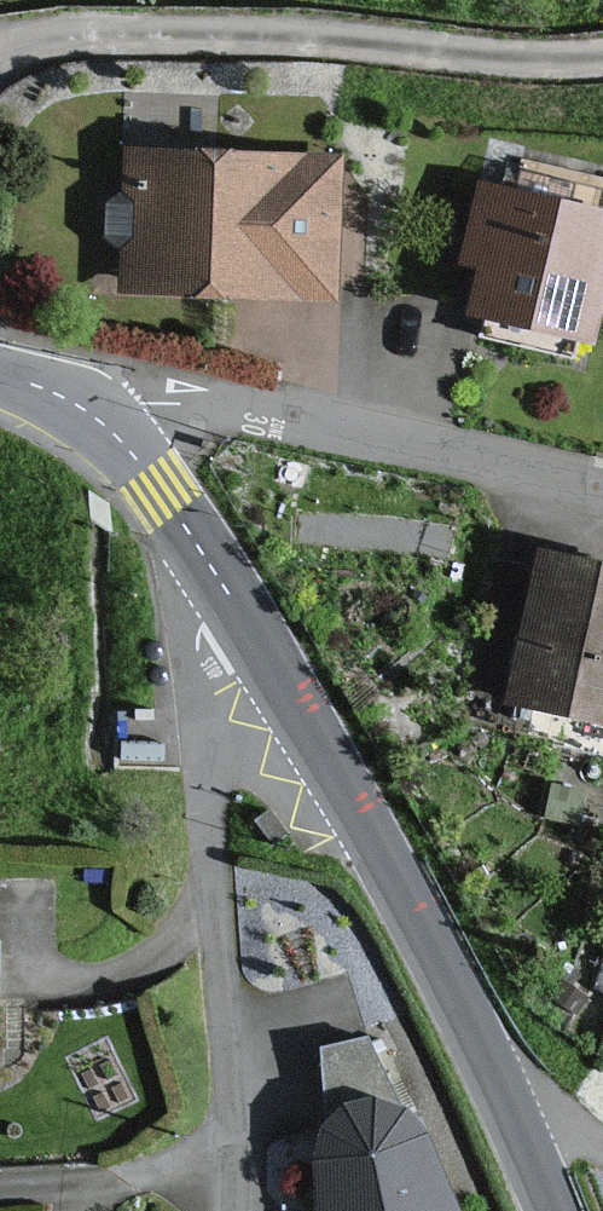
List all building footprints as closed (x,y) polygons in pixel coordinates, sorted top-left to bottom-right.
[(345,155),(114,147),(108,295),(340,304),(345,155)] [(472,185),(451,270),(474,276),(465,315),(591,346),(602,297),(602,217),(472,185)] [(531,548),(501,698),(602,719),(602,563),(531,548)] [(419,1139),(398,1115),(369,1102),(329,1111),(310,1133),(304,1165),(304,1210),(451,1210),(419,1139)]
